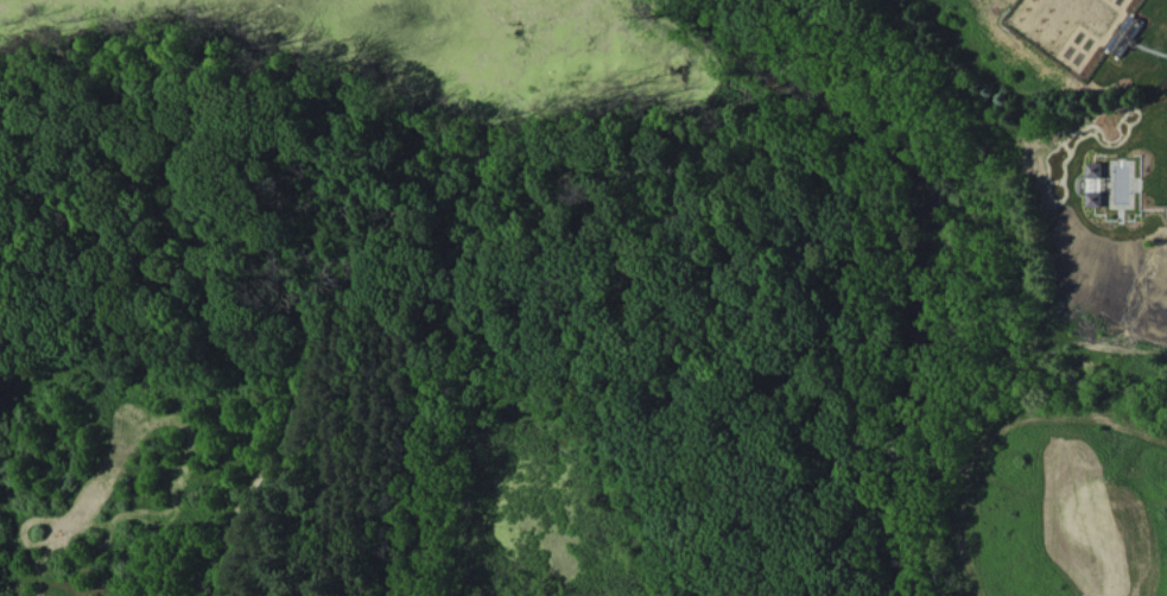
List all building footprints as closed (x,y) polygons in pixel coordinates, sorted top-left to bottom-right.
[(1123,57),(1143,23),(1128,14),(1108,48),(1123,57)] [(1087,205),(1112,205),(1113,163),(1089,162),(1087,205)]
